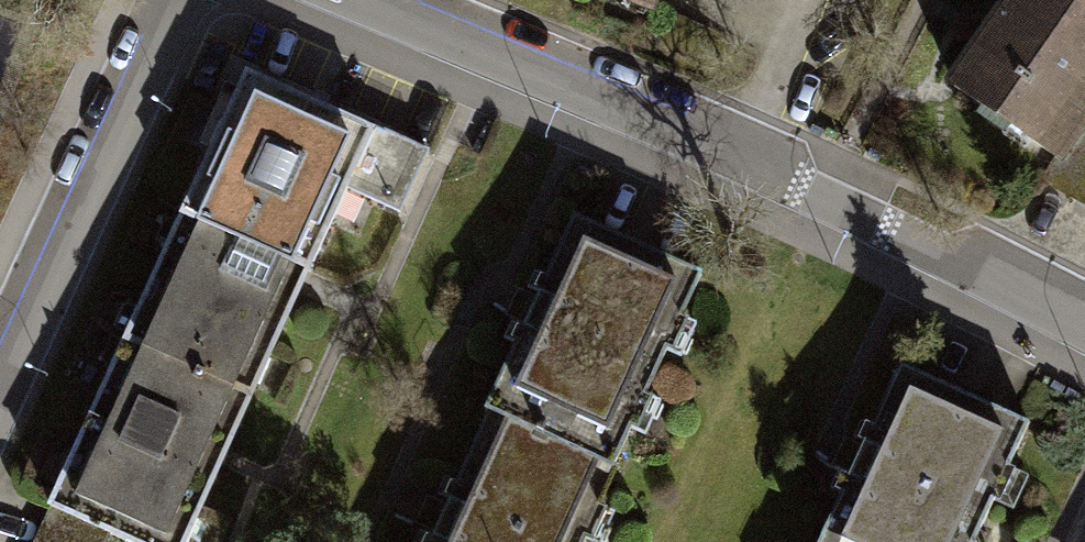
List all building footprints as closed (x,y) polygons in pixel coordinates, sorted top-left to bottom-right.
[(950,85),(1054,157),(1083,114),(1069,109),(1084,84),(1084,0),(1009,0),(950,85)] [(246,70),(181,212),(302,267),(340,183),(367,126),(246,70)] [(1084,197),(1084,115),(1083,114),(1054,157),(1040,176),(1084,197)] [(420,150),(367,126),(340,183),(394,207),(420,150)] [(244,393),(302,267),(181,212),(123,338),(244,393)] [(483,408),(487,410),(609,465),(697,273),(572,217),(536,296),(523,290),(510,319),(521,324),(483,408)] [(244,393),(123,338),(46,504),(103,530),(128,541),(175,541),(244,393)] [(899,367),(862,447),(847,440),(835,467),(847,473),(816,541),(968,541),(1022,423),(899,367)] [(609,465),(487,410),(445,502),(435,497),(422,525),(432,529),(426,541),(581,541),(615,468),(609,465)] [(103,530),(46,504),(29,541),(98,541),(103,530)]
